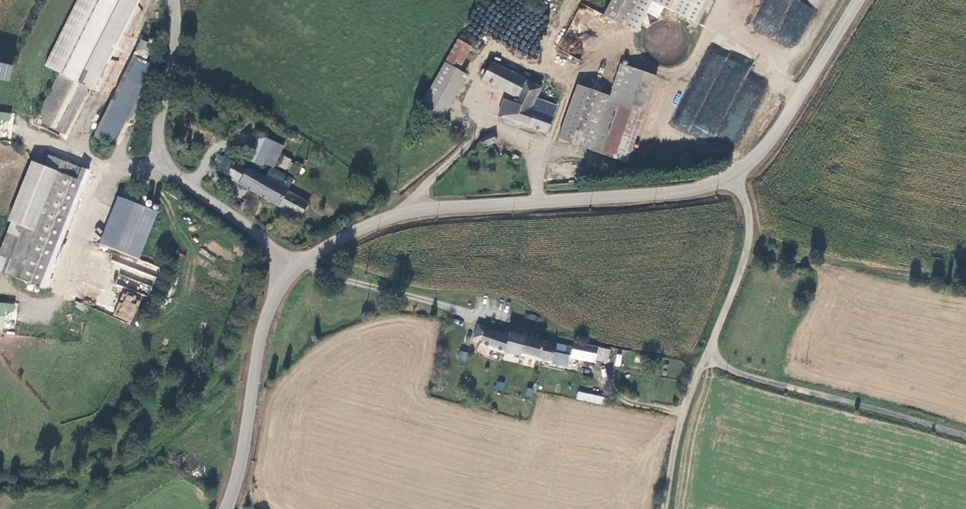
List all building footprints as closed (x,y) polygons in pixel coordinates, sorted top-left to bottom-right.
[(45,64),(60,71),(79,80),(117,0),(76,0),(45,64)] [(598,10),(619,20),(629,0),(603,0),(598,10)] [(813,7),(794,0),(761,0),(762,0),(750,31),(797,48),(813,7)] [(144,59),(152,43),(125,30),(80,123),(110,138),(148,60),(144,59)] [(454,66),(466,44),(453,37),(416,103),(439,116),(464,72),(454,66)] [(721,134),(733,140),(753,99),(752,93),(742,89),(739,77),(741,72),(735,69),(743,68),(730,62),(719,64),(718,58),(706,52),(693,80),(696,92),(703,90),(706,85),(715,89),(717,95),(706,98),(698,94),(689,96),(676,123),(685,127),(693,125),(714,135),(721,134)] [(588,145),(624,157),(655,71),(619,59),(607,93),(588,145)] [(543,130),(553,103),(540,98),(539,100),(532,98),(538,86),(488,61),(478,77),(510,93),(507,100),(498,97),(494,113),(543,130)] [(10,81),(13,64),(0,62),(0,79),(10,81)] [(56,128),(79,80),(60,71),(37,119),(56,128)] [(574,82),(556,134),(588,145),(607,93),(574,82)] [(472,140),(477,148),(490,140),(486,132),(472,140)] [(259,166),(270,143),(256,136),(244,159),(259,166)] [(41,285),(88,169),(47,152),(28,199),(20,195),(0,244),(0,269),(41,285)] [(290,177),(268,166),(262,176),(230,160),(229,162),(216,155),(211,164),(216,167),(216,169),(225,174),(223,176),(297,214),(304,200),(284,189),(290,177)] [(291,162),(292,160),(283,156),(279,168),(297,174),(300,165),(291,162)] [(154,210),(120,196),(101,243),(135,257),(154,210)] [(116,286),(126,290),(119,309),(116,308),(114,314),(133,321),(142,294),(135,292),(138,282),(119,275),(116,286)] [(479,336),(484,324),(475,322),(471,333),(479,336)] [(477,342),(501,348),(501,347),(505,331),(484,324),(479,336),(477,342)] [(536,356),(540,337),(506,327),(505,331),(501,347),(536,356)] [(553,340),(540,337),(536,356),(559,362),(562,351),(551,348),(553,340)] [(569,350),(586,353),(588,341),(572,338),(569,350)] [(466,360),(468,352),(459,350),(457,358),(466,360)] [(503,391),(505,382),(497,381),(495,389),(503,391)] [(525,396),(532,397),(533,388),(526,388),(525,396)] [(603,404),(605,396),(577,392),(576,400),(603,404)]
